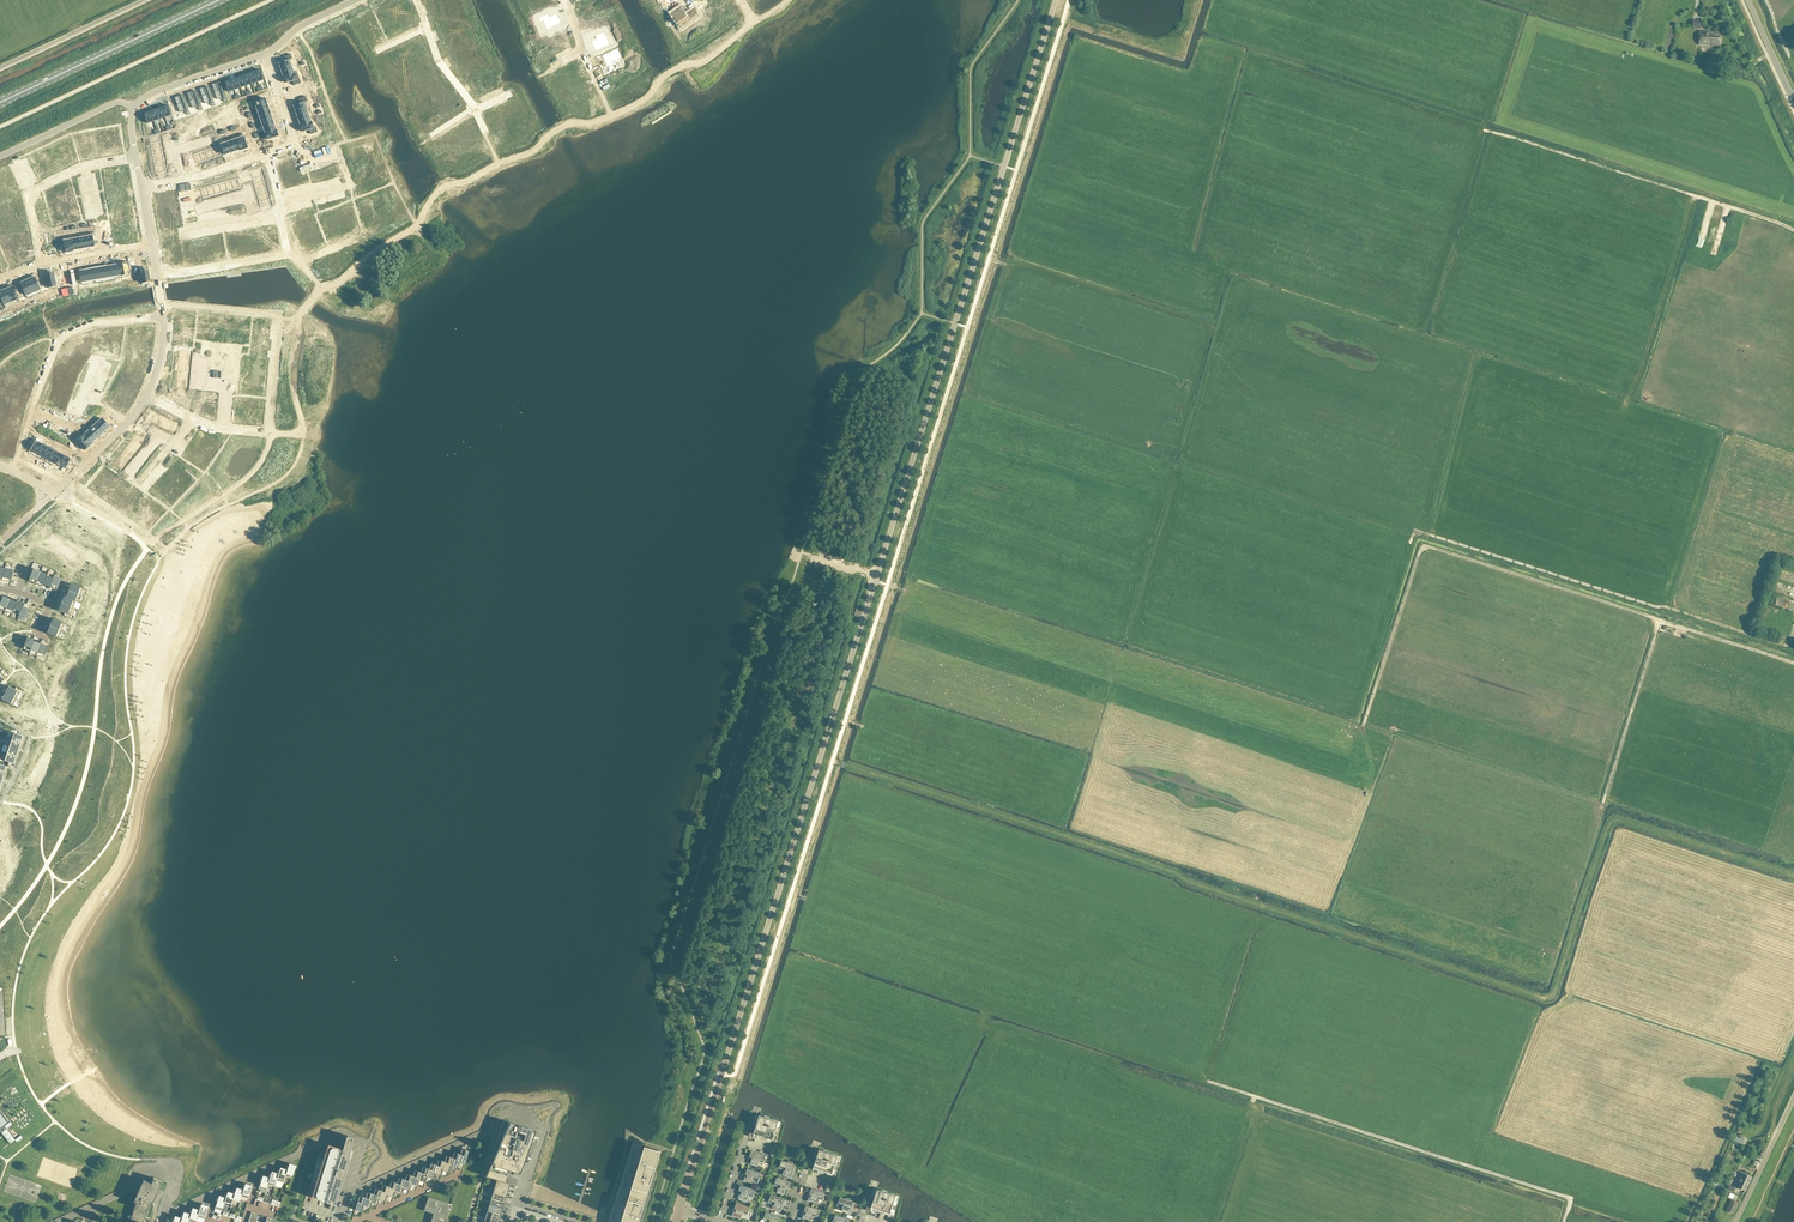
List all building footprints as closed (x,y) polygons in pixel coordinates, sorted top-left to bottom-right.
[(538,6),(536,6),(539,12),(549,7),(546,2),(551,0),(535,0),(538,6)] [(698,5),(703,12),(710,7),(710,8),(719,2),(718,1),(720,0),(705,0),(698,5)] [(396,2),(388,6),(394,17),(407,11),(404,4),(398,6),(396,2)] [(439,11),(433,14),(436,20),(453,13),(448,3),(438,8),(439,11)] [(680,8),(671,13),(681,27),(698,15),(694,9),(685,15),(680,8)] [(407,11),(394,17),(399,29),(405,26),(403,22),(410,18),(407,11)] [(453,13),(436,20),(438,27),(447,23),(449,28),(457,24),(453,13)] [(547,14),(538,18),(540,22),(543,21),(547,29),(561,23),(557,13),(549,17),(547,14)] [(598,14),(582,19),(585,27),(591,25),(593,31),(602,28),(598,14)] [(701,18),(697,21),(699,25),(697,26),(699,30),(706,26),(701,18)] [(1701,20),(1693,20),(1692,28),(1701,29),(1701,20)] [(451,37),(445,40),(448,47),(463,40),(458,30),(449,34),(451,37)] [(1721,45),(1721,32),(1699,31),(1699,45),(1721,45)] [(555,32),(544,37),(548,44),(552,42),(554,48),(555,49),(568,43),(566,40),(566,39),(566,38),(563,34),(558,37),(555,32)] [(595,40),(591,42),(595,51),(609,44),(604,32),(594,37),(595,40)] [(463,40),(448,47),(451,53),(457,50),(458,54),(467,50),(463,40)] [(415,41),(408,45),(414,57),(420,55),(421,59),(427,56),(422,46),(419,48),(415,41)] [(403,55),(400,56),(404,65),(408,63),(407,61),(414,57),(408,45),(400,48),(403,55)] [(604,61),(599,63),(604,75),(621,67),(617,58),(621,57),(617,49),(602,56),(604,61)] [(285,61),(279,63),(281,70),(292,66),(289,60),(292,59),(290,54),(283,56),(285,61)] [(469,62),(463,65),(467,72),(479,65),(475,59),(476,59),(473,54),(466,58),(467,61),(468,61),(469,62)] [(379,58),(379,59),(385,72),(386,72),(385,72),(393,68),(393,69),(394,68),(393,68),(397,66),(394,60),(390,61),(387,55),(379,59),(379,58)] [(479,65),(467,72),(471,79),(477,76),(478,77),(477,77),(479,81),(489,72),(487,68),(482,71),(479,65)] [(292,66),(281,70),(283,76),(294,73),(294,72),(292,66)] [(578,66),(571,70),(573,75),(571,76),(574,82),(572,83),(576,92),(580,90),(577,85),(586,80),(578,66)] [(260,70),(254,72),(257,82),(263,80),(260,70)] [(294,73),(283,76),(286,83),(292,81),(294,86),(300,83),(296,71),(294,72),(294,73)] [(254,72),(248,74),(252,84),(257,82),(254,72)] [(248,74),(242,76),(246,86),(252,84),(248,74)] [(242,76),(237,78),(240,88),(246,86),(242,76)] [(549,81),(557,96),(565,91),(570,100),(575,97),(573,93),(574,92),(566,78),(561,81),(558,76),(549,81)] [(237,78),(231,80),(234,90),(240,88),(237,78)] [(231,80),(225,82),(228,92),(234,90),(231,80)] [(219,81),(208,85),(213,100),(225,97),(219,81)] [(208,85),(195,89),(201,105),(213,100),(208,85)] [(195,89),(183,93),(188,109),(201,105),(195,89)] [(183,93),(174,96),(179,112),(188,109),(183,93)] [(447,99),(441,103),(449,116),(455,112),(452,106),(456,103),(451,95),(447,98),(447,99)] [(300,104),(293,106),(296,113),(306,109),(308,109),(305,102),(307,101),(305,96),(298,99),(300,104)] [(265,98),(252,103),(254,108),(256,108),(256,107),(267,104),(265,98)] [(513,111),(508,114),(515,129),(522,126),(519,119),(527,115),(519,100),(510,105),(513,111)] [(434,106),(429,110),(434,118),(439,114),(442,120),(449,116),(441,103),(435,107),(434,106)] [(267,104),(256,107),(256,108),(258,112),(268,109),(267,104)] [(167,105),(161,107),(165,117),(171,115),(167,105)] [(161,107),(156,109),(159,119),(165,117),(161,107)] [(419,108),(414,111),(417,115),(411,119),(421,134),(429,129),(425,123),(428,121),(419,108)] [(156,109),(150,111),(153,121),(159,119),(156,109)] [(268,109),(258,112),(260,117),(270,114),(268,109)] [(306,109),(296,113),(298,119),(308,115),(306,109)] [(150,111),(144,113),(147,123),(153,121),(150,111)] [(497,112),(487,116),(495,131),(508,125),(503,115),(500,117),(497,112)] [(270,114),(260,117),(261,123),(272,119),(270,114)] [(308,115),(298,119),(300,125),(311,121),(308,115)] [(272,119),(261,123),(263,128),(274,124),(272,119)] [(311,121),(300,125),(302,132),(309,129),(310,134),(317,132),(316,127),(313,128),(311,121)] [(274,124),(263,128),(265,133),(275,129),(274,124)] [(467,125),(460,129),(470,144),(470,143),(478,139),(472,130),(471,131),(467,125)] [(275,129),(265,133),(267,139),(278,136),(275,129)] [(455,144),(452,146),(460,158),(464,156),(460,150),(470,144),(460,129),(459,130),(453,134),(457,140),(454,142),(455,144)] [(242,134),(235,136),(240,149),(240,150),(247,148),(242,134)] [(159,135),(149,137),(150,143),(160,141),(159,135)] [(235,136),(230,138),(235,151),(240,149),(235,136)] [(118,137),(111,138),(113,149),(120,148),(118,137)] [(111,138),(105,139),(107,150),(113,149),(111,138)] [(230,138),(225,140),(226,142),(230,153),(235,151),(230,138)] [(105,139),(99,140),(101,151),(107,150),(105,139)] [(99,140),(92,141),(94,152),(101,151),(99,140)] [(92,141),(86,142),(88,154),(94,152),(92,141)] [(86,142),(79,144),(81,155),(88,154),(86,142)] [(226,142),(221,144),(224,155),(230,153),(226,142)] [(441,142),(430,148),(439,161),(453,152),(449,145),(445,148),(441,142)] [(218,146),(211,148),(215,158),(221,155),(218,146)] [(69,147),(63,150),(68,160),(74,157),(69,147)] [(211,148),(205,150),(209,160),(215,158),(211,148)] [(330,149),(320,152),(322,159),(332,156),(330,149)] [(63,150),(57,153),(62,163),(68,160),(63,150)] [(205,150),(199,152),(203,162),(209,160),(205,150)] [(199,152),(193,154),(196,164),(203,162),(199,152)] [(57,153),(51,155),(56,166),(62,163),(57,153)] [(51,155),(46,158),(50,168),(56,166),(51,155)] [(332,156),(322,159),(323,165),(334,162),(332,156)] [(40,161),(45,171),(50,168),(46,158),(40,161)] [(300,160),(294,162),(297,176),(304,174),(300,160)] [(40,161),(33,164),(38,174),(45,171),(40,161)] [(294,162),(288,164),(292,176),(291,176),(292,177),(297,176),(294,162)] [(323,165),(320,166),(322,172),(336,168),(334,162),(323,165)] [(288,164),(283,165),(287,177),(291,176),(292,176),(288,164)] [(283,165),(278,167),(281,180),(287,178),(287,177),(283,165)] [(124,166),(112,168),(114,175),(125,173),(124,166)] [(165,166),(155,167),(156,174),(166,172),(165,166)] [(336,168),(322,172),(324,179),(338,175),(336,168)] [(261,170),(251,173),(252,179),(262,176),(261,170)] [(125,173),(114,175),(115,181),(126,179),(125,173)] [(262,176),(252,179),(254,185),(264,182),(262,176)] [(238,178),(231,180),(234,190),(240,188),(238,178)] [(126,179),(115,181),(116,187),(127,185),(126,179)] [(231,180),(225,181),(228,191),(234,190),(231,180)] [(225,181),(219,183),(222,193),(228,191),(225,181)] [(264,182),(254,185),(256,191),(266,188),(264,182)] [(219,183),(213,185),(215,195),(222,193),(219,183)] [(60,185),(49,188),(51,195),(62,192),(60,185)] [(127,185),(116,187),(117,194),(128,192),(127,185)] [(213,185),(206,187),(209,197),(215,195),(213,185)] [(206,187),(200,188),(203,198),(209,197),(206,187)] [(266,188),(256,191),(257,197),(267,194),(266,188)] [(62,192),(51,195),(53,201),(52,201),(64,198),(62,192)] [(128,192),(117,194),(118,200),(129,198),(128,192)] [(165,192),(154,194),(156,201),(167,199),(165,192)] [(267,194),(257,197),(259,202),(269,200),(267,194)] [(64,198),(52,201),(53,208),(64,205),(63,199),(64,198)] [(129,198),(118,200),(119,207),(131,205),(129,198)] [(269,200),(259,202),(261,209),(271,206),(269,200)] [(64,205),(53,208),(55,214),(66,211),(64,205)] [(132,208),(121,210),(122,217),(133,215),(132,208)] [(168,210),(158,212),(158,217),(171,215),(172,215),(171,209),(168,209),(168,210)] [(66,211),(55,214),(57,220),(68,217),(66,211)] [(299,213),(288,217),(291,224),(301,220),(299,213)] [(133,215),(122,217),(123,223),(134,221),(133,215)] [(70,224),(68,217),(57,220),(59,227),(70,224)] [(351,217),(344,220),(349,233),(356,230),(351,217)] [(301,220),(291,224),(294,230),(304,226),(301,220)] [(344,220),(338,223),(339,225),(343,235),(349,233),(344,220)] [(134,221),(123,223),(124,230),(135,228),(134,221)] [(304,226),(294,230),(296,236),(306,232),(308,232),(305,225),(304,226)] [(332,225),(325,228),(331,241),(337,238),(333,228),(333,227),(332,225)] [(333,227),(333,228),(337,238),(343,235),(339,225),(333,227)] [(135,228),(124,230),(125,236),(137,234),(136,227),(135,228)] [(164,233),(159,234),(161,247),(170,246),(168,233),(171,232),(171,228),(164,229),(164,233)] [(91,232),(86,233),(88,247),(94,246),(91,232)] [(306,232),(296,236),(298,242),(309,238),(306,232)] [(10,235),(11,241),(12,241),(13,249),(29,246),(27,238),(20,239),(18,233),(10,235)] [(137,234),(125,236),(127,243),(138,241),(137,234)] [(70,236),(63,237),(66,252),(73,251),(73,250),(72,250),(70,236)] [(278,236),(271,237),(274,251),(281,250),(278,236)] [(271,237),(264,238),(265,241),(267,252),(274,251),(271,237)] [(309,238),(298,242),(301,248),(311,244),(309,238)] [(258,239),(251,241),(253,254),(260,253),(258,242),(258,239)] [(251,241),(244,242),(244,245),(245,245),(247,256),(253,254),(251,241)] [(258,242),(260,253),(267,252),(265,241),(258,242)] [(231,247),(227,248),(228,255),(232,254),(233,258),(240,257),(238,246),(238,243),(230,244),(231,247)] [(311,244),(301,248),(303,255),(314,251),(311,244)] [(238,246),(240,257),(247,256),(245,245),(244,245),(238,246)] [(24,261),(23,256),(30,254),(29,246),(13,249),(15,256),(13,257),(15,264),(24,261)] [(218,246),(211,248),(211,251),(213,262),(220,260),(218,249),(218,246)] [(218,249),(220,260),(227,259),(225,248),(218,249)] [(205,250),(197,252),(198,253),(200,264),(207,263),(205,252),(205,250)] [(205,252),(207,263),(213,262),(211,251),(205,252)] [(169,252),(163,253),(165,266),(178,264),(177,255),(170,256),(169,252)] [(191,253),(184,254),(186,266),(193,265),(191,254),(192,254),(191,253)] [(192,254),(191,254),(193,265),(200,264),(198,253),(192,254)] [(128,262),(119,264),(120,275),(120,276),(128,275),(127,270),(130,269),(128,262)] [(119,264),(112,265),(114,276),(120,275),(119,264)] [(112,265),(106,266),(108,280),(115,279),(114,276),(112,265)] [(106,266),(99,267),(102,281),(108,280),(106,266)] [(99,267),(93,269),(95,281),(95,282),(102,281),(99,267)] [(93,269),(87,270),(89,282),(95,281),(93,269)] [(148,269),(140,270),(142,285),(148,284),(147,282),(150,282),(148,269)] [(87,270),(80,271),(82,285),(89,283),(89,282),(87,270)] [(47,283),(42,284),(45,290),(48,290),(48,288),(56,287),(53,272),(45,274),(47,283)] [(34,277),(27,280),(34,295),(45,290),(42,284),(38,285),(34,277)] [(24,291),(20,293),(23,299),(34,295),(27,280),(20,283),(24,291)] [(12,286),(6,289),(11,302),(11,301),(18,299),(19,301),(23,299),(20,293),(16,295),(12,286)] [(0,301),(0,307),(1,309),(5,307),(5,306),(12,303),(11,301),(11,302),(6,289),(0,291),(0,295),(2,300),(0,301)] [(176,311),(174,324),(180,325),(180,330),(184,330),(185,325),(183,325),(184,312),(176,311)] [(198,313),(197,324),(204,325),(205,314),(198,313)] [(218,315),(217,326),(225,327),(226,316),(218,315)] [(230,316),(229,327),(236,328),(237,317),(230,316)] [(244,317),(243,329),(250,329),(251,318),(244,317)] [(253,324),(252,329),(257,329),(257,327),(270,328),(271,320),(258,319),(257,325),(253,324)] [(140,330),(138,336),(149,339),(151,332),(140,330)] [(113,331),(105,333),(107,348),(120,346),(121,337),(115,338),(115,336),(113,337),(113,331)] [(96,341),(91,342),(92,350),(107,348),(105,333),(97,334),(97,339),(95,339),(96,341)] [(174,334),(172,346),(186,347),(187,339),(180,338),(180,334),(174,334)] [(138,336),(137,343),(148,345),(149,339),(138,336)] [(256,350),(255,355),(263,355),(263,351),(268,352),(269,338),(261,337),(260,351),(256,350)] [(137,343),(136,349),(147,351),(148,345),(137,343)] [(136,349),(134,355),(146,358),(147,351),(136,349)] [(134,355),(133,362),(144,364),(146,358),(134,355)] [(256,356),(255,364),(266,365),(267,358),(256,356)] [(133,362),(132,368),(143,371),(144,364),(133,362)] [(56,368),(54,374),(65,378),(67,372),(56,368)] [(54,374),(52,380),(62,384),(65,378),(54,374)] [(131,374),(127,380),(137,385),(139,382),(141,380),(131,374)] [(52,380),(50,386),(60,390),(62,384),(52,380)] [(127,380),(124,385),(134,391),(137,385),(127,380)] [(124,385),(121,391),(131,397),(134,391),(124,385)] [(50,386),(48,391),(58,395),(60,390),(50,386)] [(173,389),(172,402),(181,403),(182,389),(173,389)] [(253,389),(252,396),(263,398),(264,390),(253,389)] [(48,391),(45,397),(56,401),(58,395),(48,391)] [(121,391),(118,397),(128,402),(131,397),(121,391)] [(45,397),(43,403),(53,407),(56,401),(45,397)] [(118,397),(115,402),(125,408),(128,402),(118,397)] [(193,404),(193,412),(200,413),(200,412),(201,401),(194,400),(193,404)] [(115,402),(111,408),(121,414),(125,408),(115,402)] [(231,409),(230,420),(237,420),(238,409),(231,409)] [(150,410),(146,419),(151,422),(156,412),(150,410)] [(258,411),(257,422),(264,423),(265,412),(258,411)] [(156,412),(151,422),(157,424),(162,415),(156,412)] [(162,415),(157,424),(162,427),(167,418),(162,415)] [(102,418),(97,422),(105,430),(109,426),(102,418)] [(167,418),(162,427),(168,430),(172,421),(167,418)] [(172,421),(168,430),(173,433),(178,424),(172,421)] [(94,426),(93,426),(101,434),(105,430),(97,422),(94,426)] [(92,423),(88,427),(97,438),(101,434),(93,426),(94,426),(92,423)] [(88,427),(83,431),(84,432),(85,432),(93,441),(97,438),(88,427)] [(140,429),(136,434),(144,441),(148,436),(140,429)] [(81,436),(89,445),(93,441),(85,432),(84,432),(81,436)] [(80,434),(74,440),(84,450),(89,445),(81,436),(80,434)] [(136,434),(132,439),(140,446),(144,441),(136,434)] [(210,437),(207,442),(216,448),(220,443),(210,437)] [(37,438),(30,450),(36,453),(42,443),(42,444),(43,441),(37,438)] [(132,439),(129,444),(137,450),(140,446),(132,439)] [(207,442),(203,447),(213,453),(216,448),(207,442)] [(42,443),(36,453),(42,456),(47,446),(42,444),(42,443)] [(129,444),(125,449),(133,455),(137,450),(129,444)] [(47,446),(42,456),(48,459),(53,449),(47,446)] [(203,447),(200,452),(209,458),(213,453),(203,447)] [(53,449),(48,459),(54,462),(59,452),(53,449)] [(125,449),(121,453),(129,460),(133,455),(125,449)] [(59,452),(54,462),(59,465),(65,455),(59,452)] [(200,452),(196,457),(206,464),(209,458),(200,452)] [(121,453),(117,458),(125,465),(129,460),(121,453)] [(65,455),(59,465),(66,469),(71,459),(65,455)] [(196,457),(193,462),(202,469),(206,464),(196,457)] [(117,458),(113,463),(121,470),(125,465),(117,458)] [(184,472),(180,477),(188,484),(193,480),(184,472)] [(98,477),(92,487),(97,490),(103,481),(98,477)] [(180,477),(176,481),(184,489),(188,484),(180,477)] [(103,481),(97,490),(102,494),(108,485),(103,481)] [(176,481),(172,486),(180,493),(184,489),(176,481)] [(108,485),(102,494),(107,497),(113,488),(108,485)] [(172,486),(167,490),(176,498),(180,493),(172,486)] [(113,488),(107,497),(112,501),(118,491),(113,488)] [(167,490),(163,495),(171,502),(176,498),(167,490)] [(118,491),(112,501),(117,504),(123,495),(118,491)] [(123,495),(117,504),(122,508),(129,499),(123,495)] [(131,499),(125,508),(130,512),(137,503),(131,499)] [(137,503),(130,512),(135,515),(142,506),(137,503)] [(142,506),(135,515),(140,519),(147,509),(142,506)] [(147,509),(140,519),(145,522),(152,513),(147,509)] [(152,513),(145,522),(151,526),(157,516),(152,513)] [(5,568),(2,581),(5,581),(8,582),(9,582),(12,570),(5,568)] [(31,574),(28,580),(29,580),(32,582),(35,583),(40,572),(34,569),(31,574)] [(40,572),(35,583),(36,584),(42,586),(43,584),(47,574),(40,572)] [(47,574),(43,584),(46,585),(49,587),(54,575),(48,572),(47,574)] [(54,575),(49,587),(53,589),(55,590),(56,590),(61,580),(62,579),(54,575)] [(70,587),(68,591),(80,595),(83,588),(71,584),(71,585),(70,587)] [(66,597),(76,601),(75,601),(77,602),(80,595),(68,591),(67,594),(66,597)] [(0,603),(0,609),(5,611),(10,599),(9,599),(4,596),(3,596),(0,603)] [(62,600),(61,603),(73,608),(75,601),(76,601),(66,597),(64,596),(64,597),(62,600)] [(10,599),(5,611),(12,614),(13,612),(12,612),(17,600),(14,598),(10,597),(10,599)] [(17,600),(12,612),(13,612),(19,615),(24,603),(20,601),(18,600),(17,600)] [(24,603),(19,615),(26,618),(28,612),(31,606),(30,605),(28,604),(24,603)] [(59,609),(58,610),(64,613),(72,616),(75,608),(73,608),(61,603),(61,604),(60,607),(59,609)] [(51,622),(50,626),(61,631),(64,624),(53,619),(52,620),(51,622)] [(47,632),(47,633),(58,638),(61,631),(50,626),(47,632)] [(25,643),(23,649),(30,651),(33,644),(34,641),(34,639),(30,638),(28,637),(27,637),(25,643)] [(30,651),(29,653),(36,655),(40,643),(37,642),(34,641),(33,644),(30,651)] [(40,643),(36,655),(44,658),(46,652),(48,646),(48,644),(45,642),(41,641),(40,643)] [(5,692),(5,693),(16,699),(20,692),(14,689),(9,686),(8,687),(7,689),(5,692)] [(2,699),(1,699),(6,702),(13,705),(16,699),(5,693),(4,695),(2,699)] [(13,732),(10,739),(22,743),(23,738),(24,736),(13,732)] [(10,739),(8,746),(19,750),(20,748),(22,743),(10,739)] [(8,746),(5,753),(17,757),(18,752),(19,750),(8,746)] [(5,753),(3,760),(9,762),(14,764),(15,761),(17,757),(5,753)] [(772,1140),(778,1121),(759,1115),(754,1134),(772,1140)] [(510,1170),(519,1173),(535,1130),(503,1120),(500,1129),(485,1176),(495,1179),(506,1182),(510,1170)] [(2,1126),(0,1128),(0,1131),(1,1132),(10,1144),(15,1140),(6,1128),(5,1129),(2,1126)] [(340,1188),(347,1166),(348,1160),(349,1160),(352,1151),(350,1150),(353,1137),(346,1136),(342,1150),(339,1149),(339,1148),(328,1144),(326,1149),(311,1197),(323,1201),(323,1200),(326,1201),(326,1202),(335,1205),(340,1188)] [(1736,1136),(1733,1142),(1741,1146),(1744,1140),(1736,1136)] [(661,1151),(632,1142),(615,1198),(615,1199),(608,1221),(639,1221),(661,1151)] [(456,1168),(462,1148),(460,1154),(454,1152),(448,1171),(449,1172),(450,1166),(456,1168)] [(464,1164),(469,1150),(462,1148),(456,1168),(458,1162),(464,1164)] [(832,1174),(838,1155),(819,1149),(813,1168),(832,1174)] [(764,1161),(766,1155),(751,1151),(749,1157),(753,1158),(752,1159),(750,1159),(749,1164),(757,1166),(758,1161),(763,1163),(764,1161)] [(441,1175),(442,1170),(448,1171),(454,1152),(452,1157),(447,1156),(440,1175),(441,1175)] [(440,1175),(447,1156),(446,1156),(444,1161),(439,1159),(433,1179),(435,1173),(440,1175)] [(433,1179),(439,1159),(438,1159),(437,1165),(431,1163),(425,1182),(427,1177),(433,1179)] [(791,1178),(795,1164),(793,1164),(793,1162),(788,1160),(788,1162),(781,1160),(780,1166),(779,1166),(779,1168),(784,1169),(782,1175),(791,1178)] [(291,1178),(296,1165),(289,1163),(287,1169),(285,1176),(285,1177),(291,1178)] [(425,1182),(431,1163),(430,1163),(429,1168),(423,1166),(417,1186),(419,1180),(425,1182)] [(417,1186),(423,1166),(422,1166),(421,1172),(415,1170),(409,1190),(411,1184),(417,1186)] [(275,1187),(280,1189),(281,1185),(282,1186),(283,1183),(285,1177),(285,1176),(287,1169),(280,1167),(278,1173),(279,1173),(275,1184),(276,1184),(275,1187)] [(759,1178),(761,1173),(747,1168),(743,1181),(752,1183),(753,1181),(758,1183),(759,1178)] [(415,1170),(413,1176),(407,1174),(401,1193),(403,1188),(409,1190),(415,1170)] [(275,1184),(279,1173),(278,1173),(271,1171),(270,1177),(268,1185),(275,1187),(276,1184),(275,1184)] [(1745,1191),(1752,1177),(1741,1172),(1737,1180),(1740,1182),(1737,1187),(1745,1191)] [(407,1174),(405,1179),(399,1177),(393,1197),(395,1191),(401,1193),(407,1174)] [(270,1177),(263,1175),(259,1189),(266,1191),(268,1185),(270,1177)] [(385,1201),(387,1195),(393,1197),(399,1177),(397,1183),(391,1181),(389,1187),(385,1200),(385,1201)] [(789,1188),(791,1182),(776,1177),(775,1183),(774,1183),(774,1185),(779,1186),(777,1192),(785,1195),(787,1189),(785,1188),(786,1187),(789,1188)] [(152,1204),(153,1199),(151,1199),(152,1197),(154,1198),(157,1193),(162,1182),(153,1178),(151,1183),(143,1201),(152,1204)] [(510,1184),(506,1182),(495,1179),(495,1181),(496,1182),(495,1186),(508,1190),(510,1184)] [(143,1201),(151,1183),(143,1180),(139,1189),(139,1190),(135,1198),(143,1201)] [(248,1199),(252,1186),(245,1183),(243,1189),(243,1190),(241,1197),(248,1199)] [(389,1187),(383,1185),(381,1190),(377,1204),(379,1199),(385,1200),(389,1187)] [(753,1195),(755,1190),(740,1185),(738,1191),(742,1192),(742,1194),(740,1193),(738,1199),(746,1202),(748,1195),(753,1197),(753,1195)] [(506,1196),(508,1190),(495,1186),(493,1186),(493,1187),(494,1188),(493,1192),(506,1196)] [(243,1190),(243,1189),(236,1187),(234,1194),(235,1194),(232,1201),(233,1201),(240,1203),(241,1197),(243,1190)] [(381,1190),(375,1188),(373,1194),(369,1208),(370,1208),(371,1202),(377,1204),(381,1190)] [(823,1198),(825,1192),(811,1188),(807,1201),(816,1203),(818,1198),(823,1200),(823,1198)] [(890,1214),(896,1195),(877,1189),(871,1208),(890,1214)] [(235,1194),(234,1194),(228,1191),(226,1198),(224,1205),(231,1207),(233,1201),(232,1201),(235,1194)] [(361,1211),(367,1192),(365,1197),(359,1196),(355,1209),(361,1211)] [(373,1194),(367,1192),(361,1211),(362,1211),(363,1206),(369,1208),(373,1194)] [(506,1196),(493,1192),(492,1192),(491,1194),(492,1194),(491,1198),(504,1202),(506,1196)] [(1730,1192),(1728,1197),(1737,1201),(1739,1196),(1730,1192)] [(780,1211),(784,1199),(771,1194),(769,1200),(768,1202),(773,1203),(772,1208),(780,1211)] [(226,1198),(219,1195),(215,1209),(222,1211),(224,1205),(226,1198)] [(448,1209),(450,1210),(451,1204),(428,1197),(424,1210),(434,1213),(432,1213),(432,1214),(433,1215),(431,1221),(444,1221),(448,1209)] [(850,1214),(854,1201),(851,1201),(852,1199),(847,1198),(846,1199),(840,1197),(838,1203),(838,1205),(843,1206),(841,1211),(850,1214)] [(149,1212),(152,1204),(143,1201),(135,1198),(132,1207),(149,1212)] [(504,1202),(491,1198),(490,1198),(489,1200),(490,1200),(489,1205),(502,1209),(504,1202)] [(1731,1199),(1726,1211),(1734,1214),(1739,1203),(1731,1199)] [(748,1213),(750,1207),(736,1202),(734,1208),(735,1209),(733,1215),(741,1218),(742,1213),(747,1214),(748,1213)] [(204,1219),(209,1206),(201,1203),(199,1210),(197,1217),(198,1217),(204,1219)] [(502,1209),(489,1205),(488,1204),(487,1206),(488,1206),(487,1211),(500,1215),(502,1209)] [(818,1215),(819,1210),(806,1205),(802,1218),(811,1220),(812,1216),(817,1217),(818,1215)] [(147,1218),(149,1212),(132,1207),(130,1212),(147,1218)] [(199,1210),(192,1208),(190,1214),(191,1214),(188,1221),(196,1221),(198,1217),(197,1217),(199,1210)] [(498,1221),(500,1215),(487,1211),(486,1210),(485,1212),(486,1213),(485,1217),(498,1221)] [(130,1212),(128,1218),(132,1219),(139,1221),(145,1221),(147,1218),(130,1212)] [(190,1214),(184,1212),(182,1218),(181,1221),(188,1221),(191,1214),(190,1214)] [(257,1221),(259,1214),(251,1212),(248,1221),(261,1221),(257,1221)] [(780,1216),(766,1212),(764,1218),(763,1219),(768,1221),(775,1221),(778,1221),(779,1221),(780,1216)]
